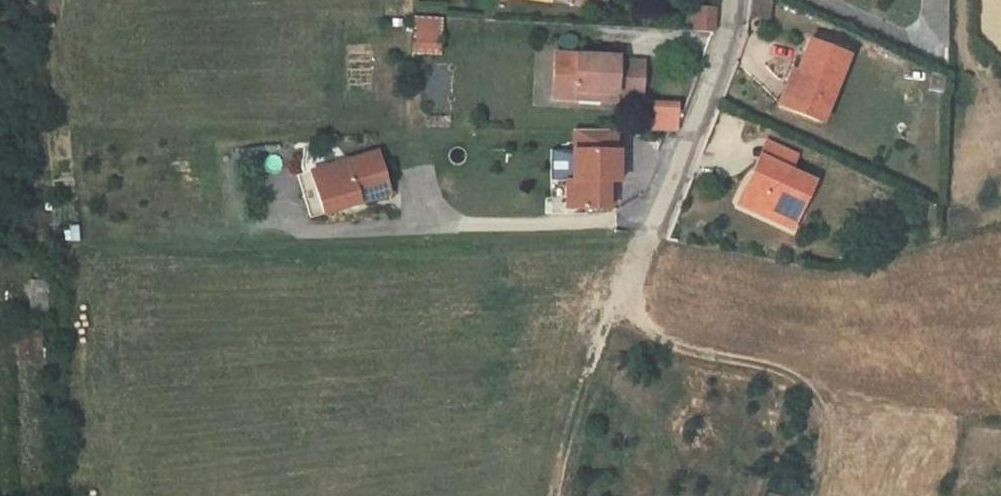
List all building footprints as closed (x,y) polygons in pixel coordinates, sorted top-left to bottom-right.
[(716,29),(718,7),(698,6),(696,29),(716,29)] [(440,34),(441,21),(416,21),(416,32),(440,34)] [(439,53),(440,34),(416,32),(415,52),(439,53)] [(797,75),(801,77),(787,110),(820,124),(848,59),(811,42),(797,75)] [(622,61),(556,56),(554,100),(576,102),(576,91),(611,93),(611,99),(642,99),(643,67),(622,67),(622,61)] [(429,65),(432,122),(452,121),(449,64),(429,65)] [(775,105),(787,110),(801,77),(797,75),(789,71),(775,105)] [(678,108),(653,106),(652,126),(677,128),(678,108)] [(616,135),(573,135),(574,155),(571,155),(571,186),(565,186),(565,214),(607,214),(607,187),(618,187),(618,168),(618,155),(616,155),(616,135)] [(763,144),(756,158),(786,171),(793,158),(763,144)] [(322,167),(334,210),(401,191),(389,149),(322,167)] [(810,182),(786,171),(756,158),(743,186),(759,192),(750,212),(789,229),(810,182)] [(321,213),(334,210),(322,167),(309,171),(321,213)] [(750,212),(759,192),(743,186),(746,197),(750,212)] [(60,224),(62,240),(79,238),(77,222),(60,224)] [(45,305),(47,279),(30,278),(28,304),(45,305)]
